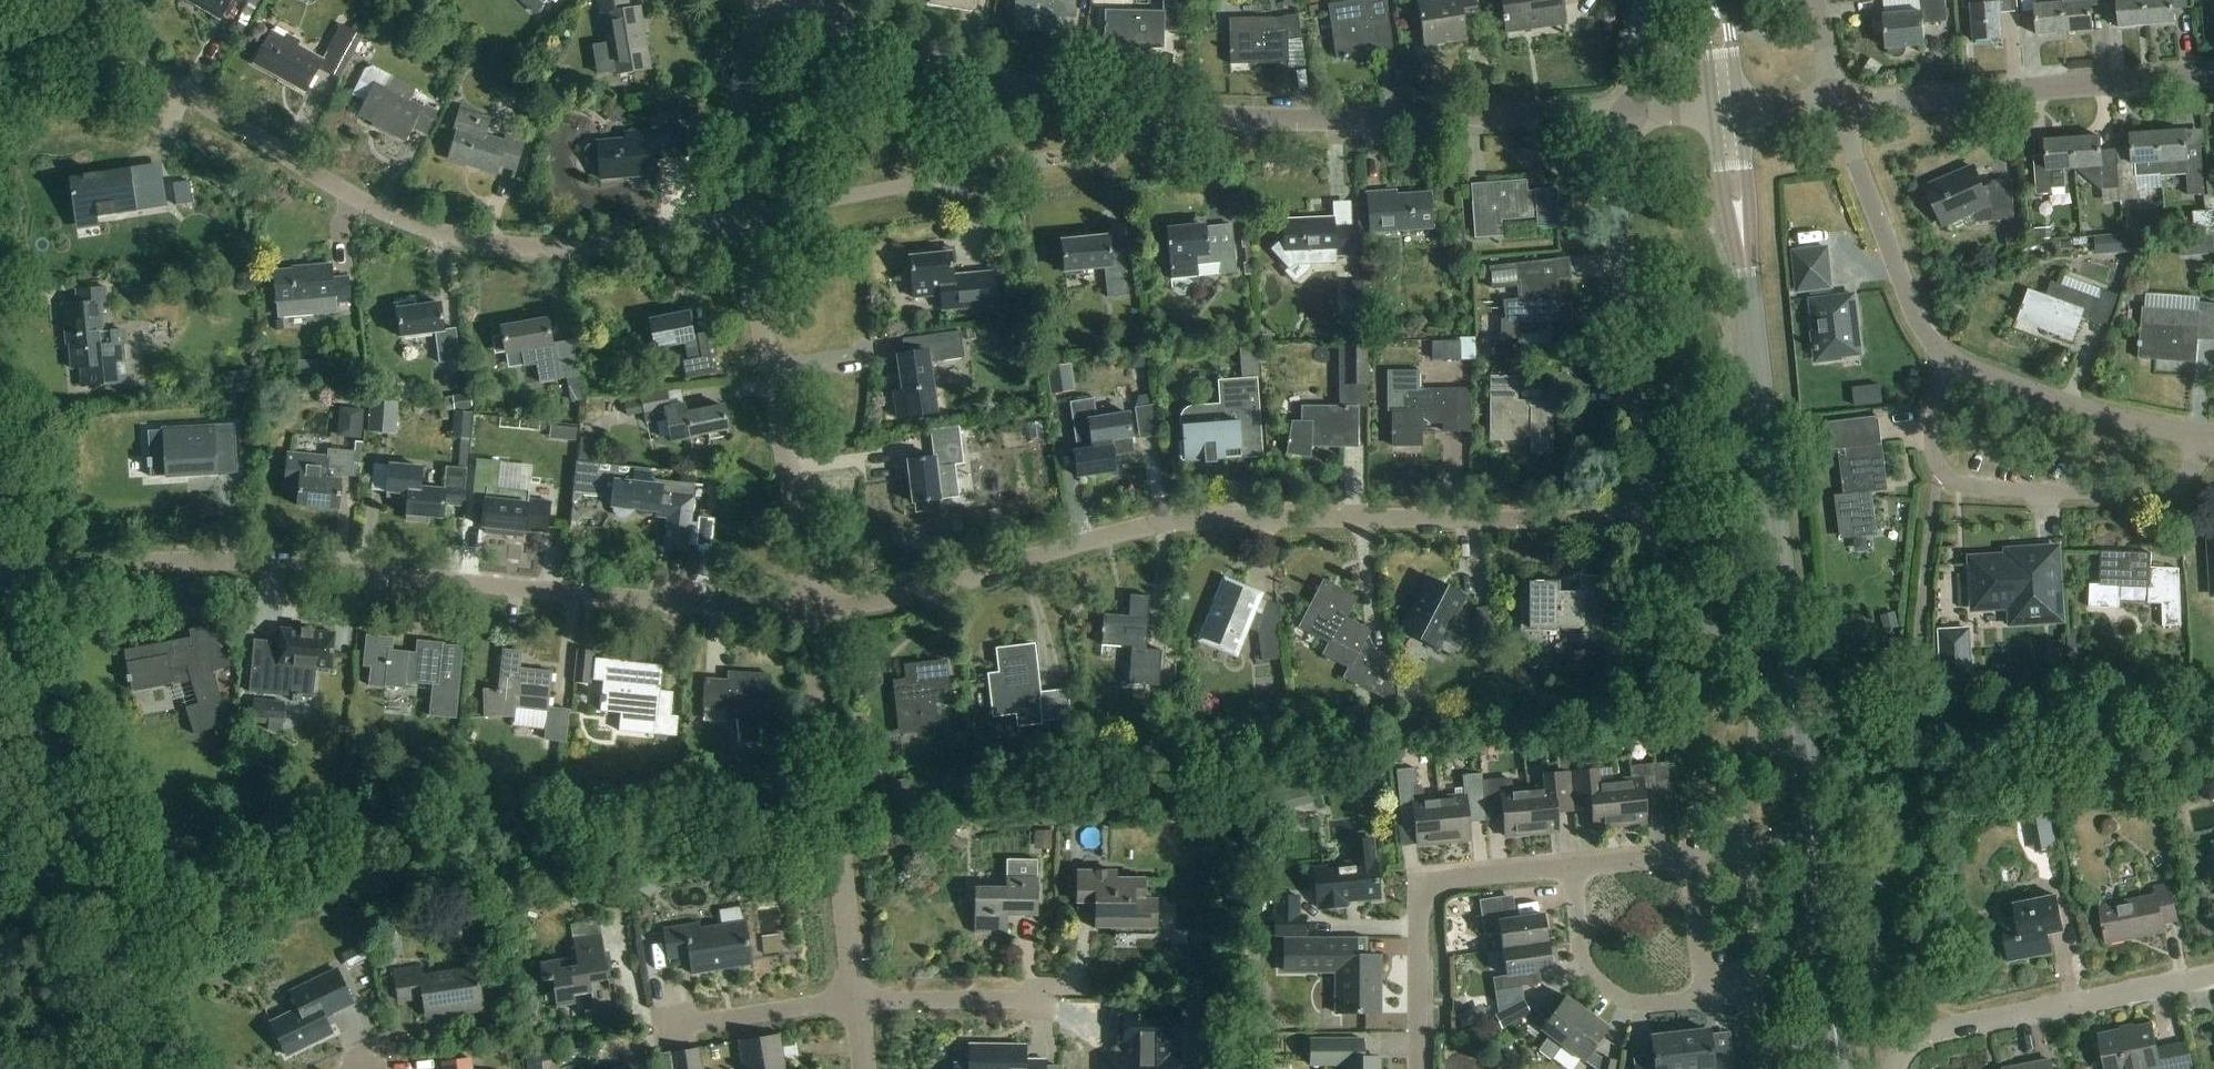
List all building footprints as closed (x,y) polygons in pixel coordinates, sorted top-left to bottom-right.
[(198,2),(196,6),(220,20),(232,0),(194,0),(198,2)] [(534,13),(546,0),(520,0),(534,13)] [(593,47),(598,76),(616,73),(616,75),(650,70),(640,8),(629,10),(627,0),(598,0),(601,16),(606,15),(611,44),(593,47)] [(931,4),(976,11),(977,0),(931,0),(931,4)] [(1016,32),(1061,32),(1062,11),(1075,11),(1075,0),(1017,0),(1016,32)] [(1177,34),(1178,0),(1164,0),(1163,15),(1107,13),(1106,48),(1163,50),(1163,34),(1177,34)] [(1424,47),(1469,40),(1466,20),(1478,18),(1475,0),(1436,0),(1417,3),(1424,47)] [(1506,32),(1564,23),(1560,0),(1502,0),(1506,32)] [(1885,17),(1888,50),(1890,49),(1890,53),(1892,56),(1895,58),(1899,59),(1902,58),(1905,55),(1906,52),(1906,48),(1925,46),(1924,35),(1923,24),(1948,22),(1946,0),(1921,0),(1922,14),(1921,14),(1885,17)] [(1972,8),(1975,42),(2004,40),(2002,14),(2016,13),(2015,0),(1965,0),(1966,9),(1972,8)] [(2066,34),(2063,0),(2022,0),(2024,13),(2037,12),(2039,37),(2066,34)] [(2066,34),(2093,32),(2091,6),(2105,4),(2105,0),(2063,0),(2066,34)] [(2105,4),(2119,3),(2121,30),(2148,27),(2146,0),(2105,0),(2105,4)] [(2148,27),(2175,25),(2173,0),(2146,0),(2148,27)] [(1381,53),(1378,34),(1390,32),(1387,7),(1330,15),(1337,61),(1381,53)] [(1298,16),(1255,23),(1255,32),(1230,33),(1231,66),(1289,64),(1288,42),(1302,40),(1298,16)] [(342,25),(328,49),(348,61),(367,29),(357,23),(352,31),(342,25)] [(322,62),(271,34),(255,64),(306,92),(322,62)] [(354,96),(367,102),(360,117),(380,126),(379,129),(406,143),(413,129),(425,135),(436,114),(422,107),(423,106),(412,101),(417,91),(393,79),(394,77),(374,68),(367,70),(354,96)] [(616,100),(603,115),(615,125),(628,110),(616,100)] [(483,114),(462,108),(456,133),(457,133),(449,160),(497,174),(499,166),(515,171),(524,144),(507,139),(506,142),(487,137),(491,120),(483,117),(483,114)] [(671,157),(669,131),(626,134),(627,141),(599,144),(599,146),(590,147),(587,150),(588,160),(592,164),(601,163),(602,179),(657,175),(656,159),(671,157)] [(2187,175),(2188,185),(2189,198),(2204,197),(2201,155),(2188,156),(2186,131),(2159,133),(2162,177),(2187,175)] [(2162,177),(2159,133),(2132,135),(2134,161),(2118,162),(2120,190),(2121,202),(2140,201),(2139,179),(2162,177)] [(2120,190),(2118,162),(2103,163),(2101,137),(2074,139),(2076,169),(2077,169),(2103,191),(2120,190)] [(2066,170),(2076,169),(2074,139),(2047,141),(2048,157),(2034,158),(2037,195),(2052,194),(2052,190),(2068,189),(2066,170)] [(1978,224),(2015,221),(2012,180),(1992,182),(1993,184),(1983,189),(1975,168),(1928,188),(1930,193),(1928,197),(1932,205),(1935,206),(1944,226),(1973,213),(1978,224)] [(110,173),(69,179),(75,222),(116,216),(117,219),(138,215),(136,207),(165,203),(163,189),(134,193),(132,176),(111,179),(110,173)] [(189,183),(189,182),(173,185),(177,207),(192,204),(189,183)] [(1500,202),(1473,205),(1475,239),(1502,237),(1501,221),(1537,218),(1538,228),(1558,226),(1556,190),(1527,192),(1526,182),(1499,184),(1500,202)] [(1396,196),(1395,192),(1367,194),(1370,234),(1433,229),(1430,194),(1396,196)] [(2195,229),(2213,228),(2213,213),(2213,212),(2194,213),(2195,229)] [(1284,241),(1274,251),(1288,266),(1311,265),(1337,263),(1337,256),(1349,256),(1348,227),(1334,228),(1334,219),(1284,221),(1284,241)] [(1208,246),(1206,228),(1167,232),(1169,244),(1168,244),(1172,281),(1199,278),(1198,267),(1221,264),(1222,276),(1238,274),(1234,243),(1208,246)] [(2035,229),(2036,242),(2051,241),(2051,228),(2035,229)] [(2006,233),(2007,248),(2018,248),(2017,232),(2006,233)] [(2142,236),(2111,238),(2113,255),(2136,253),(2142,236)] [(2198,257),(2206,256),(2213,255),(2213,246),(2213,236),(2196,238),(2198,257)] [(1111,252),(1110,237),(1062,242),(1065,273),(1106,269),(1109,299),(1130,296),(1126,251),(1111,252)] [(1477,257),(1476,246),(1468,247),(1468,258),(1477,257)] [(955,264),(954,249),(934,251),(934,256),(910,258),(914,300),(942,297),(943,312),(999,307),(995,273),(965,276),(965,277),(953,278),(952,264),(955,264)] [(1828,249),(1794,253),(1798,292),(1811,291),(1812,301),(1833,299),(1832,288),(1828,249)] [(1542,334),(1541,330),(1571,329),(1571,306),(1560,306),(1557,283),(1555,262),(1515,266),(1489,269),(1491,292),(1518,289),(1519,301),(1506,302),(1507,321),(1503,321),(1503,340),(1521,339),(1521,335),(1542,334)] [(273,304),(277,303),(278,320),(337,315),(336,304),(350,303),(348,278),(333,280),(332,265),(306,268),(306,270),(270,273),(273,304)] [(1363,282),(1347,282),(1347,302),(1364,301),(1363,282)] [(2022,310),(2018,322),(2074,342),(2082,319),(2093,323),(2108,328),(2120,296),(2105,291),(2102,301),(2053,283),(2047,297),(2030,291),(2024,306),(2023,306),(2021,310),(2022,310)] [(123,331),(105,333),(102,304),(108,303),(107,296),(122,295),(122,288),(77,292),(78,306),(63,307),(65,332),(69,332),(72,370),(82,369),(83,387),(128,383),(123,331)] [(1031,295),(1008,298),(1010,315),(1033,313),(1031,295)] [(1833,299),(1812,301),(1819,360),(1822,360),(1823,363),(1837,361),(1837,358),(1842,357),(1842,351),(1861,348),(1855,296),(1833,299)] [(417,307),(416,300),(397,303),(401,337),(436,333),(439,364),(460,361),(456,330),(444,331),(441,304),(417,307)] [(2142,327),(2139,360),(2197,364),(2199,341),(2213,342),(2213,305),(2201,304),(2200,313),(2144,309),(2142,327)] [(692,335),(689,312),(648,316),(652,345),(682,342),(685,370),(687,379),(717,373),(710,333),(692,335)] [(548,321),(502,329),(506,353),(522,351),(525,368),(537,366),(540,384),(553,382),(581,377),(576,342),(552,346),(548,321)] [(961,334),(921,339),(904,342),(906,356),(899,357),(904,392),(895,393),(898,419),(936,414),(929,364),(964,359),(961,334)] [(1477,343),(1478,360),(1496,359),(1495,342),(1477,343)] [(1460,344),(1461,360),(1476,359),(1475,343),(1460,344)] [(1240,346),(1242,379),(1260,377),(1257,345),(1240,346)] [(1368,389),(1368,348),(1345,349),(1345,390),(1368,389)] [(299,361),(297,374),(317,377),(319,365),(299,361)] [(1485,363),(1476,363),(1476,377),(1485,377),(1485,363)] [(1071,365),(1047,369),(1051,395),(1075,391),(1071,365)] [(1457,391),(1420,392),(1420,372),(1387,372),(1388,414),(1393,414),(1394,448),(1422,447),(1422,424),(1445,424),(1445,433),(1458,433),(1458,423),(1457,391)] [(1184,413),(1181,426),(1185,464),(1206,463),(1206,452),(1242,450),(1241,437),(1263,435),(1259,379),(1221,382),(1222,406),(1191,409),(1184,413)] [(1518,403),(1518,379),(1492,379),(1492,390),(1491,440),(1525,441),(1525,429),(1532,429),(1532,452),(1534,452),(1552,452),(1552,409),(1533,408),(1533,403),(1518,403)] [(254,392),(253,382),(229,385),(230,395),(254,392)] [(579,384),(569,385),(572,402),(582,400),(579,384)] [(666,410),(668,420),(673,444),(693,440),(693,438),(708,435),(709,441),(729,437),(728,431),(724,407),(688,414),(687,405),(671,408),(668,393),(631,401),(624,403),(628,418),(646,414),(666,410)] [(471,395),(445,399),(447,413),(473,409),(471,395)] [(1139,397),(1135,409),(1138,430),(1158,428),(1156,406),(1150,395),(1139,397)] [(1114,471),(1112,457),(1133,454),(1130,438),(1131,438),(1127,415),(1096,419),(1093,400),(1069,404),(1077,452),(1074,453),(1077,477),(1114,471)] [(371,401),(370,421),(397,424),(399,403),(371,401)] [(1358,408),(1345,408),(1339,408),(1303,408),(1302,423),(1293,423),(1287,457),(1310,458),(1311,448),(1358,448),(1358,408)] [(338,426),(363,429),(365,411),(340,409),(338,426)] [(1880,418),(1827,423),(1830,450),(1839,449),(1845,495),(1836,496),(1839,518),(1841,541),(1878,536),(1876,513),(1873,493),(1882,492),(1881,481),(1887,481),(1881,424),(1880,418)] [(234,427),(148,432),(151,479),(237,473),(234,427)] [(568,429),(567,442),(576,443),(578,429),(568,429)] [(460,459),(459,469),(467,469),(468,459),(470,440),(461,440),(460,459)] [(952,481),(939,482),(937,468),(964,465),(962,442),(933,446),(935,458),(908,461),(913,505),(941,501),(941,500),(954,499),(952,481)] [(594,463),(595,450),(580,448),(578,461),(594,463)] [(287,487),(300,488),(299,507),(339,511),(342,477),(353,478),(355,453),(329,451),(328,458),(290,454),(287,487)] [(476,474),(473,500),(486,502),(483,528),(526,533),(526,531),(549,534),(553,503),(530,501),(531,492),(499,488),(500,477),(501,477),(503,463),(490,461),(478,460),(478,461),(476,474)] [(605,489),(613,499),(612,508),(613,508),(613,509),(613,510),(614,512),(615,514),(616,515),(617,516),(618,517),(621,518),(623,519),(624,519),(627,518),(628,517),(630,516),(631,515),(632,514),(632,512),(633,512),(633,510),(669,514),(665,549),(688,551),(695,485),(655,481),(656,471),(577,462),(574,493),(597,495),(605,489)] [(389,465),(387,499),(408,501),(406,517),(406,523),(429,525),(430,519),(443,520),(444,506),(464,507),(466,483),(467,469),(459,469),(456,469),(446,468),(445,481),(444,492),(422,490),(423,468),(389,465)] [(573,510),(572,523),(577,524),(582,520),(573,510)] [(1985,605),(1987,604),(2011,603),(2012,614),(2038,613),(2039,622),(2062,621),(2058,550),(2026,552),(2026,561),(2016,562),(1962,565),(1963,567),(1972,566),(1973,596),(1974,596),(1974,598),(1975,600),(1976,601),(1978,602),(1979,603),(1980,604),(1982,604),(1983,605),(1985,605)] [(2120,588),(2150,589),(2149,604),(2163,605),(2164,628),(2182,627),(2180,570),(2152,569),(2152,554),(2102,552),(2100,586),(2091,585),(2090,608),(2119,609),(2120,588)] [(1462,599),(1430,583),(1421,599),(1423,600),(1408,628),(1435,642),(1433,646),(1457,658),(1465,642),(1445,631),(1462,599)] [(1560,597),(1560,583),(1530,583),(1530,603),(1523,603),(1523,633),(1560,633),(1560,630),(1584,630),(1584,642),(1604,642),(1604,604),(1585,603),(1585,594),(1587,594),(1587,592),(1575,593),(1575,596),(1560,597)] [(1224,584),(1213,610),(1200,641),(1237,656),(1260,598),(1224,584)] [(1325,584),(1302,628),(1332,644),(1326,655),(1350,668),(1344,679),(1372,694),(1390,661),(1392,657),(1364,643),(1370,633),(1345,619),(1355,599),(1325,584)] [(1144,677),(1159,678),(1161,652),(1146,651),(1151,597),(1131,596),(1129,617),(1105,615),(1102,646),(1133,648),(1131,671),(1144,672),(1144,677)] [(1257,624),(1262,662),(1283,659),(1276,605),(1265,601),(1257,624)] [(1477,609),(1481,639),(1495,637),(1492,607),(1477,609)] [(1882,617),(1886,631),(1900,627),(1896,613),(1882,617)] [(219,671),(232,667),(224,624),(217,626),(189,632),(190,639),(124,653),(132,691),(191,680),(196,705),(194,706),(186,708),(194,735),(229,725),(213,672),(219,671)] [(279,628),(277,643),(277,644),(254,642),(253,642),(248,693),(293,697),(293,703),(302,704),(303,698),(313,699),(314,688),(316,669),(332,670),(336,633),(328,632),(318,631),(300,630),(289,629),(280,628),(279,628)] [(1940,630),(1938,630),(1938,632),(1942,680),(1943,680),(1945,699),(1976,697),(1975,678),(1972,628),(1940,630)] [(433,685),(430,718),(458,720),(461,697),(463,672),(465,648),(444,646),(445,645),(419,642),(418,649),(417,654),(407,653),(391,651),(392,639),(378,637),(367,636),(364,668),(372,669),(370,688),(389,690),(389,686),(406,688),(406,682),(433,685)] [(2077,637),(2068,638),(2069,653),(2078,653),(2077,637)] [(1002,675),(991,676),(996,717),(1019,714),(1020,727),(1044,724),(1044,723),(1073,720),(1070,692),(1038,696),(1033,648),(1000,652),(1002,675)] [(497,691),(485,691),(486,718),(515,718),(516,709),(516,705),(548,708),(552,674),(520,670),(522,654),(504,652),(500,691),(497,691)] [(595,655),(579,653),(576,685),(592,686),(595,655)] [(2066,653),(2051,654),(2052,670),(2067,670),(2066,653)] [(662,667),(598,661),(596,680),(605,681),(603,696),(600,695),(599,703),(603,703),(602,711),(624,713),(622,730),(677,736),(679,719),(671,718),(674,692),(660,691),(662,667)] [(951,700),(947,663),(912,667),(914,682),(896,684),(902,732),(936,729),(933,702),(951,700)] [(704,707),(726,708),(725,719),(738,720),(741,743),(759,741),(760,745),(764,744),(760,708),(769,709),(771,675),(729,673),(729,680),(706,679),(704,707)] [(256,701),(255,719),(283,721),(284,703),(256,701)] [(546,731),(545,741),(566,743),(570,711),(548,709),(548,712),(547,724),(546,731)] [(1642,730),(1643,745),(1657,744),(1656,729),(1642,730)] [(1494,739),(1480,741),(1482,757),(1496,755),(1494,739)] [(1405,747),(1393,748),(1394,762),(1400,762),(1406,756),(1405,747)] [(1631,781),(1616,782),(1620,826),(1647,824),(1645,799),(1658,798),(1654,765),(1630,767),(1631,781)] [(1444,843),(1440,799),(1424,801),(1423,791),(1417,784),(1415,769),(1397,771),(1398,784),(1402,823),(1398,823),(1400,844),(1417,842),(1417,846),(1444,843)] [(267,778),(266,781),(273,782),(281,783),(282,771),(268,770),(267,778)] [(1620,826),(1616,782),(1599,784),(1597,771),(1575,773),(1578,805),(1591,804),(1594,829),(1620,826)] [(1466,797),(1440,799),(1444,843),(1471,841),(1468,816),(1487,814),(1484,774),(1464,776),(1466,797)] [(1528,791),(1532,835),(1559,832),(1556,807),(1569,806),(1566,774),(1544,776),(1545,789),(1528,791)] [(1532,835),(1528,791),(1513,792),(1512,779),(1487,781),(1490,814),(1503,813),(1505,837),(1532,835)] [(908,781),(879,785),(882,801),(908,797),(908,796),(910,796),(908,781)] [(1314,804),(1308,781),(1267,792),(1273,814),(1314,804)] [(568,798),(579,798),(580,782),(568,782),(568,798)] [(753,789),(739,789),(740,800),(753,800),(753,789)] [(1159,824),(1160,809),(1142,809),(1142,824),(1159,824)] [(2050,811),(2029,815),(2036,853),(2057,849),(2050,811)] [(1035,832),(1035,851),(1053,851),(1053,832),(1035,832)] [(1351,842),(1353,865),(1353,866),(1352,863),(1332,865),(1333,868),(1314,869),(1317,903),(1319,903),(1320,910),(1347,907),(1347,903),(1380,899),(1376,863),(1373,840),(1351,842)] [(623,859),(609,861),(611,878),(625,876),(623,859)] [(1156,936),(1156,902),(1144,902),(1144,881),(1116,881),(1116,873),(1078,873),(1077,903),(1096,903),(1096,928),(1131,928),(1131,936),(1156,936)] [(646,878),(640,891),(652,897),(659,884),(646,878)] [(1037,918),(1037,879),(1006,879),(1006,889),(975,888),(974,935),(1007,935),(1007,917),(1037,918)] [(2163,924),(2178,922),(2171,887),(2155,890),(2157,897),(2101,908),(2108,943),(2165,932),(2163,924)] [(1272,938),(1306,938),(1306,916),(1300,916),(1301,896),(1275,896),(1275,917),(1272,917),(1272,938)] [(1480,901),(1485,936),(1501,934),(1503,950),(1548,943),(1544,915),(1511,920),(1507,897),(1480,901)] [(2065,932),(2058,897),(2015,905),(2017,919),(2002,922),(2009,963),(2053,954),(2049,936),(2065,932)] [(751,965),(744,924),(700,931),(699,925),(664,931),(669,960),(690,956),(693,975),(751,965)] [(382,938),(386,958),(402,956),(399,935),(382,938)] [(559,961),(540,964),(543,983),(552,982),(556,1009),(575,1006),(574,997),(591,994),(594,1011),(585,1012),(586,1022),(619,1017),(615,989),(610,990),(601,936),(573,941),(577,967),(560,970),(559,961)] [(1380,1014),(1380,957),(1367,957),(1367,939),(1318,939),(1318,967),(1337,967),(1337,1014),(1380,1014)] [(1548,943),(1503,950),(1507,977),(1500,978),(1503,991),(1537,985),(1536,973),(1552,970),(1548,943)] [(364,944),(344,955),(350,967),(370,957),(364,944)] [(421,978),(419,968),(394,972),(399,1003),(423,999),(426,1015),(482,1007),(476,969),(421,978)] [(299,1010),(271,1024),(280,1043),(286,1056),(312,1043),(332,1034),(324,1018),(352,1004),(340,980),(336,970),(291,992),(299,1010)] [(1552,1062),(1563,1047),(1587,1013),(1566,997),(1549,1020),(1539,1012),(1531,1023),(1542,1031),(1541,1031),(1548,1036),(1538,1051),(1552,1062)] [(1502,1029),(1531,1014),(1524,1002),(1495,1016),(1502,1029)] [(1457,1017),(1464,1030),(1482,1021),(1475,1008),(1457,1017)] [(1181,1012),(1149,1011),(1125,1011),(1125,1044),(1125,1053),(1113,1053),(1113,1068),(1181,1068),(1181,1012)] [(1563,1047),(1584,1062),(1585,1062),(1594,1068),(1615,1068),(1616,1062),(1603,1059),(1592,1051),(1609,1029),(1587,1013),(1563,1047)] [(2100,1036),(2101,1043),(2107,1068),(2178,1068),(2173,1045),(2157,1048),(2156,1043),(2153,1026),(2100,1036)] [(1732,1055),(1712,1057),(1710,1043),(1709,1031),(1680,1034),(1681,1043),(1685,1068),(1734,1068),(1732,1055)] [(1681,1043),(1680,1034),(1652,1038),(1652,1044),(1655,1064),(1635,1066),(1635,1068),(1685,1068),(1681,1043)] [(781,1044),(780,1035),(737,1042),(742,1068),(786,1068),(781,1044)] [(1344,1067),(1344,1068),(1380,1068),(1380,1059),(1364,1059),(1364,1040),(1310,1041),(1310,1067),(1344,1067)] [(955,1068),(1045,1068),(1045,1066),(1045,1061),(1025,1061),(1025,1047),(969,1047),(969,1066),(955,1066),(955,1068)] [(699,1048),(658,1055),(660,1068),(703,1068),(699,1048)] [(470,1060),(442,1065),(442,1068),(471,1068),(470,1060)]
